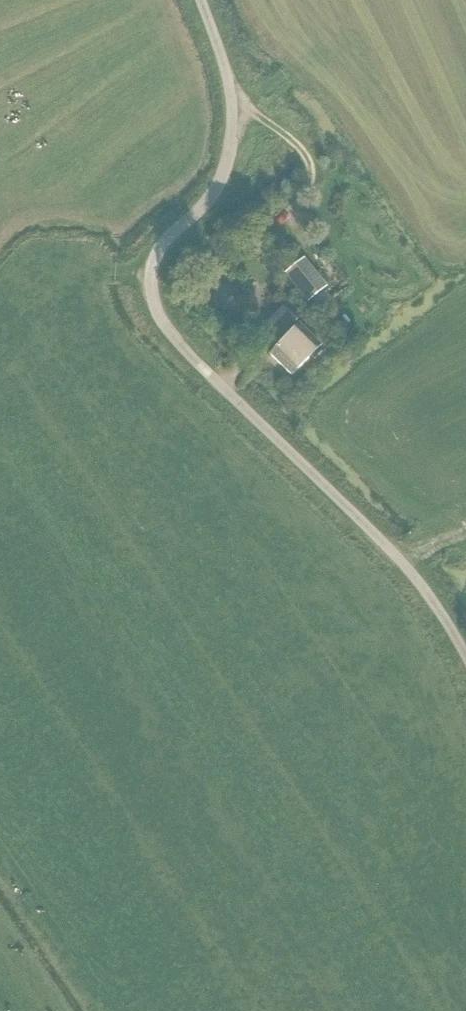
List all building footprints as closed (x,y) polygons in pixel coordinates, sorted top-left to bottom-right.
[(266,241),(254,226),(244,234),(256,249),(266,241)] [(307,303),(327,287),(304,258),(284,273),(307,303)] [(292,376),(309,359),(321,346),(296,322),(297,321),(285,311),(264,332),(279,346),(271,355),(292,376)]
